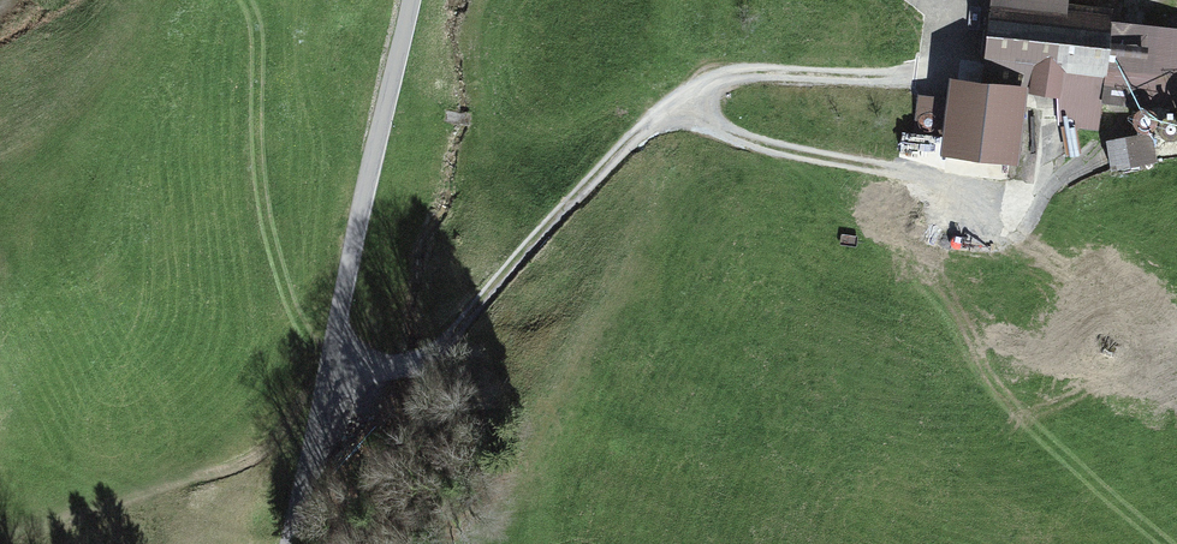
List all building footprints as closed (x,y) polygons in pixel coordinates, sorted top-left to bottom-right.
[(987,74),(1041,79),(1039,106),(1064,108),(1061,135),(1108,140),(1119,27),(1072,23),(1075,0),(995,0),(987,74)] [(1150,144),(1103,154),(1109,180),(1156,170),(1150,144)]
